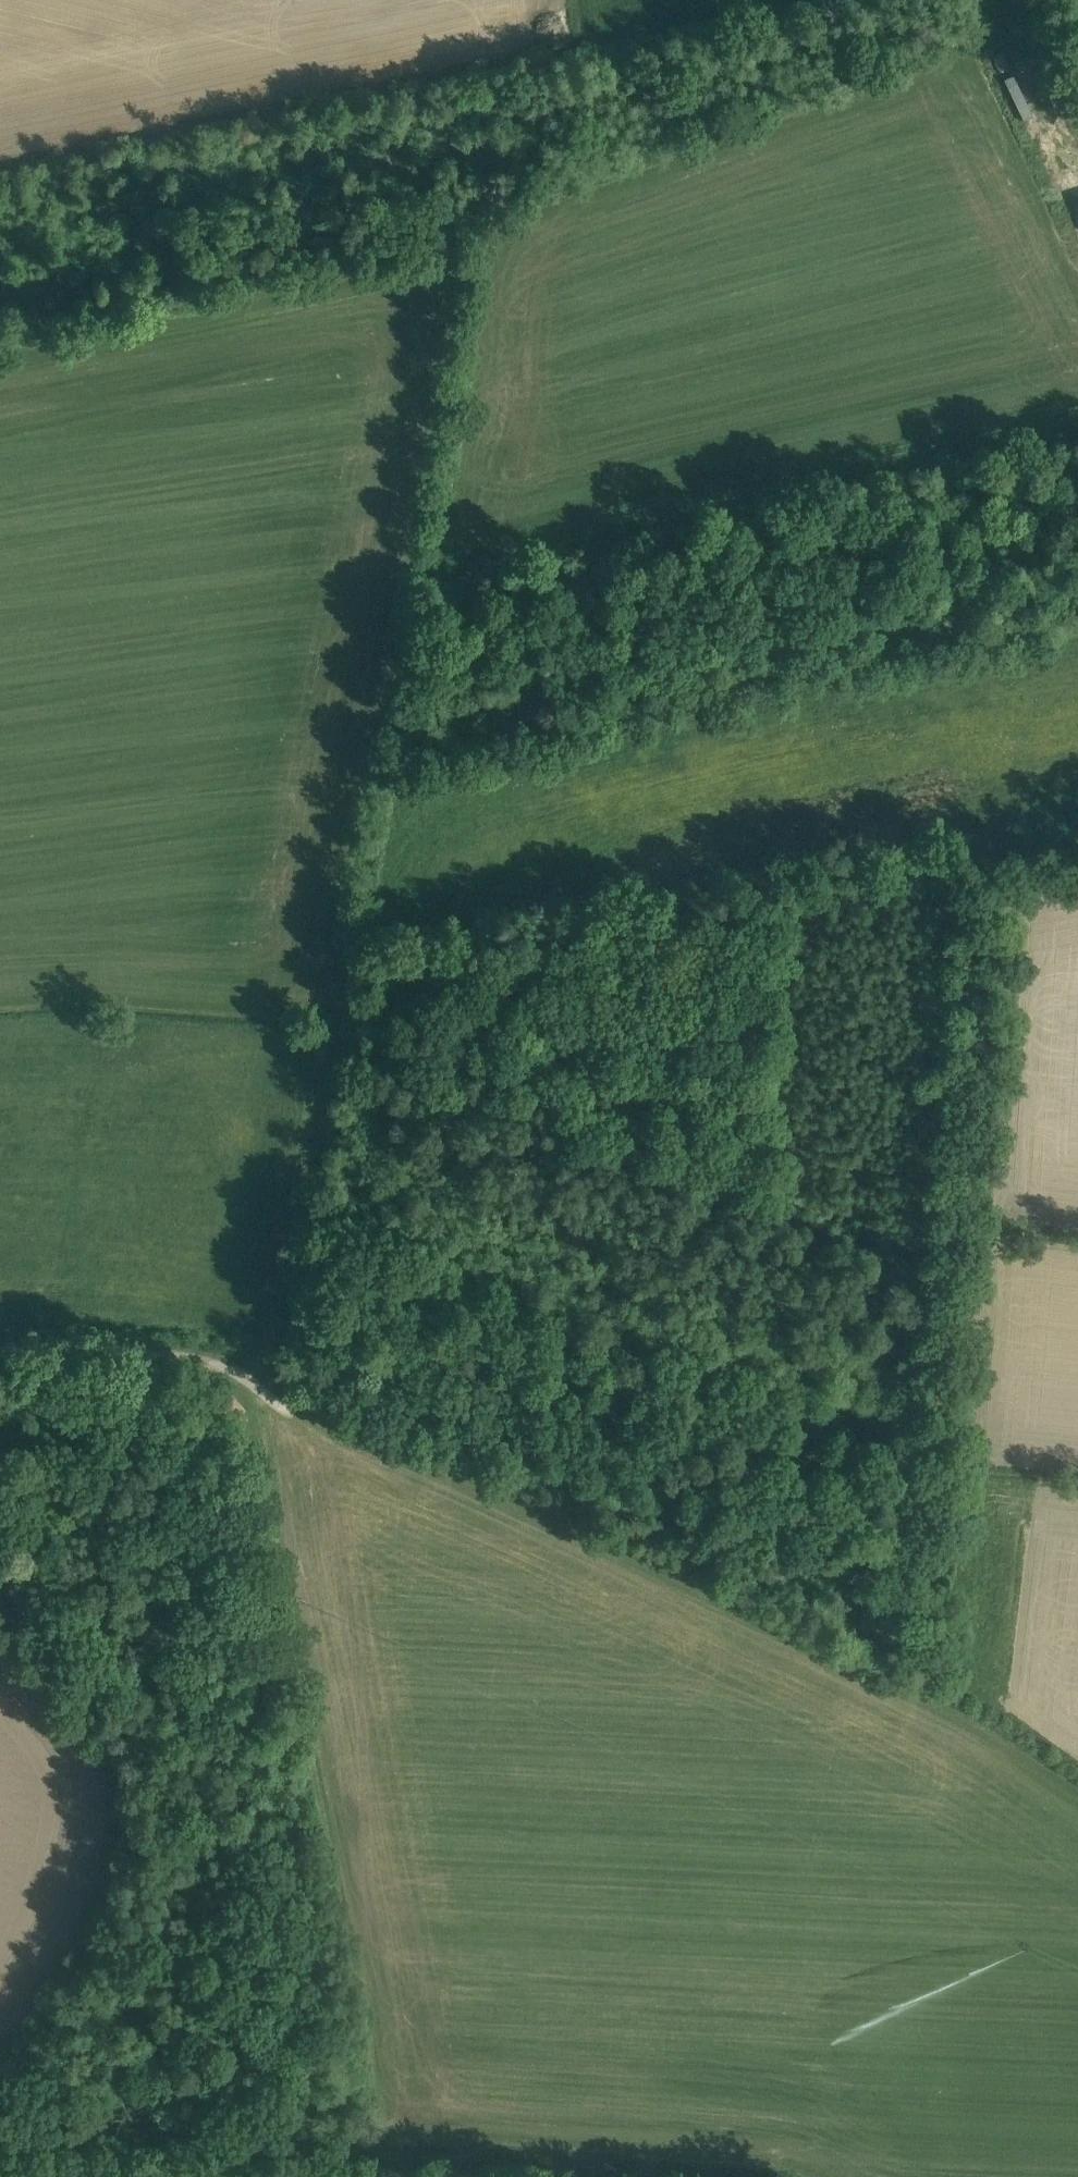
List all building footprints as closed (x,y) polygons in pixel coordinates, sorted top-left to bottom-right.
[(1033,49),(997,63),(1054,209),(1077,200),(1077,164),(1033,49)]
